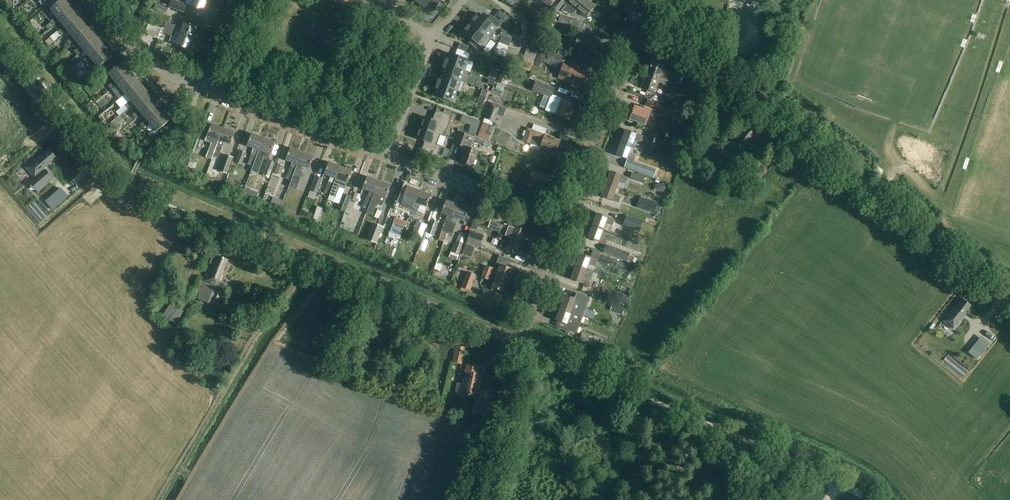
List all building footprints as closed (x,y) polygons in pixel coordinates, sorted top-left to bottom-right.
[(58,21),(57,19),(72,7),(67,0),(60,0),(49,9),(55,17),(50,21),(50,22),(53,25),(58,21)] [(169,6),(180,10),(183,3),(174,0),(171,0),(169,6)] [(193,0),(191,6),(203,10),(207,0),(193,0)] [(415,1),(425,9),(432,0),(416,0),(415,1)] [(555,1),(554,0),(537,0),(548,9),(555,1)] [(562,11),(573,15),(577,9),(586,16),(594,6),(587,0),(557,0),(551,8),(557,13),(564,4),(566,5),(562,11)] [(156,3),(154,9),(166,13),(168,8),(156,3)] [(54,42),(62,35),(67,31),(65,29),(80,16),(72,7),(57,19),(58,21),(64,27),(58,31),(51,38),(54,42)] [(499,10),(495,14),(505,22),(508,17),(499,10)] [(536,11),(531,18),(537,23),(543,16),(536,11)] [(478,13),(470,22),(488,37),(496,27),(497,28),(501,23),(493,17),(489,22),(478,13)] [(70,45),(75,41),(73,39),(88,26),(80,16),(65,29),(67,31),(72,37),(66,42),(70,45)] [(561,16),(558,22),(569,26),(571,20),(561,16)] [(161,32),(178,39),(176,45),(188,49),(192,38),(164,27),(162,26),(163,26),(159,24),(160,23),(151,19),(150,21),(146,20),(141,31),(158,37),(161,32)] [(164,27),(192,38),(197,26),(185,22),(183,28),(166,22),(164,27)] [(470,22),(463,32),(474,41),(470,45),(480,53),(491,39),(488,37),(470,22)] [(73,39),(75,41),(79,47),(74,51),(78,55),(83,51),(81,48),(96,36),(88,26),(73,39)] [(593,54),(598,41),(586,37),(588,31),(576,27),(572,38),(578,40),(575,47),(593,54)] [(502,29),(500,36),(501,37),(511,40),(511,41),(514,34),(502,29)] [(542,42),(544,38),(534,33),(532,38),(542,42)] [(81,48),(83,51),(88,57),(82,61),(85,64),(85,65),(91,60),(90,58),(104,46),(96,36),(81,48)] [(499,43),(508,46),(510,41),(501,37),(499,43)] [(530,39),(527,46),(528,46),(539,51),(542,44),(530,39)] [(497,49),(506,52),(508,46),(499,43),(497,49)] [(99,67),(113,56),(104,46),(90,58),(91,60),(96,66),(90,70),(93,74),(100,69),(99,67)] [(526,51),(537,56),(539,51),(528,46),(526,51)] [(541,48),(535,62),(537,63),(543,49),(541,48)] [(504,58),(506,52),(497,49),(494,54),(504,58)] [(535,62),(537,56),(526,51),(524,57),(535,62)] [(583,83),(587,72),(572,67),(574,61),(550,51),(547,57),(561,63),(558,69),(561,70),(558,78),(574,83),(575,80),(583,83)] [(449,53),(445,64),(465,71),(469,60),(449,53)] [(524,57),(520,65),(521,66),(531,70),(535,62),(524,57)] [(82,60),(76,65),(80,69),(85,64),(82,61),(82,60)] [(647,74),(660,79),(664,80),(669,82),(675,84),(678,76),(663,70),(665,65),(664,65),(665,62),(660,60),(659,63),(652,60),(647,74)] [(112,90),(118,85),(116,83),(130,71),(122,61),(108,73),(114,81),(108,86),(112,90)] [(445,64),(441,74),(461,81),(465,71),(445,64)] [(494,64),(491,71),(497,73),(500,66),(494,64)] [(500,72),(503,73),(522,80),(525,74),(502,66),(500,72)] [(116,83),(118,85),(122,91),(116,96),(119,99),(125,94),(124,92),(138,81),(130,71),(116,83)] [(441,74),(437,84),(457,91),(461,93),(465,82),(461,81),(441,74)] [(655,93),(659,82),(663,84),(661,88),(666,90),(669,82),(664,80),(660,79),(647,74),(642,88),(655,93)] [(687,77),(683,87),(698,93),(702,82),(687,77)] [(130,100),(115,113),(117,117),(123,112),(128,109),(134,104),(132,102),(146,90),(138,81),(124,92),(125,94),(130,100)] [(536,81),(533,90),(544,95),(551,97),(546,109),(546,110),(555,114),(569,119),(575,103),(559,97),(552,95),(555,88),(536,81)] [(437,84),(434,94),(453,102),(457,91),(437,84)] [(492,94),(498,95),(501,86),(494,84),(492,94)] [(135,119),(142,114),(140,112),(154,100),(146,90),(132,102),(134,104),(139,110),(132,115),(135,119)] [(655,113),(661,115),(663,110),(682,116),(681,119),(686,121),(689,113),(648,99),(645,107),(644,110),(639,108),(635,107),(630,120),(646,126),(650,115),(654,116),(655,113)] [(689,111),(693,100),(689,99),(685,109),(689,111)] [(144,129),(150,124),(148,122),(163,110),(154,100),(140,112),(142,114),(147,120),(141,125),(144,129)] [(509,140),(499,136),(501,130),(491,126),(493,121),(495,122),(498,115),(503,117),(504,114),(506,108),(491,102),(478,136),(506,147),(509,140)] [(148,122),(150,124),(155,130),(149,135),(152,138),(159,133),(157,131),(171,120),(163,110),(148,122)] [(424,117),(420,127),(440,135),(445,137),(452,116),(437,110),(432,120),(424,117)] [(463,115),(461,121),(471,125),(478,127),(480,121),(463,115)] [(213,138),(207,155),(212,157),(223,128),(211,124),(207,136),(213,138)] [(540,146),(541,147),(557,153),(561,141),(544,135),(547,129),(534,124),(532,130),(528,128),(523,140),(531,143),(530,147),(538,150),(540,146)] [(738,156),(756,134),(744,125),(727,147),(738,156)] [(420,127),(416,138),(425,141),(421,151),(438,157),(441,146),(437,145),(440,135),(420,127)] [(223,128),(212,157),(218,159),(224,142),(230,144),(235,132),(223,128)] [(626,130),(621,143),(631,147),(634,139),(641,142),(643,136),(626,130)] [(459,131),(455,143),(464,147),(461,152),(464,153),(461,162),(473,166),(479,151),(467,146),(471,135),(459,131)] [(651,132),(646,144),(661,150),(666,138),(651,132)] [(248,164),(253,166),(263,138),(251,134),(247,145),(253,148),(248,164)] [(475,137),(474,141),(484,145),(486,141),(475,137)] [(263,138),(253,166),(251,171),(258,174),(265,156),(263,156),(264,152),(271,155),(275,143),(263,138)] [(200,152),(204,142),(198,140),(195,150),(200,152)] [(629,153),(631,147),(621,143),(617,155),(634,162),(636,155),(629,153)] [(292,163),(288,173),(286,172),(284,178),(291,180),(302,152),(290,148),(286,160),(292,163)] [(445,148),(442,156),(448,158),(451,150),(445,148)] [(751,157),(747,163),(757,171),(762,165),(756,161),(763,152),(758,148),(751,157)] [(52,150),(26,173),(38,187),(64,165),(52,150)] [(240,150),(236,162),(242,164),(246,152),(240,150)] [(302,152),(291,180),(289,186),(297,189),(304,171),(301,170),(303,167),(309,169),(313,157),(302,152)] [(226,154),(220,171),(227,174),(233,157),(226,154)] [(269,160),(263,175),(269,177),(275,162),(269,160)] [(330,195),(340,167),(329,163),(324,175),(331,177),(325,193),(330,195)] [(656,170),(637,163),(634,171),(653,178),(656,170)] [(278,164),(275,173),(281,175),(284,166),(278,164)] [(340,167),(330,195),(336,197),(339,187),(345,190),(348,183),(352,171),(340,167)] [(517,169),(513,180),(519,182),(523,171),(517,169)] [(543,188),(548,176),(532,170),(527,185),(533,187),(534,185),(543,188)] [(610,171),(606,184),(616,188),(618,181),(625,183),(627,177),(610,171)] [(632,172),(630,178),(643,183),(645,177),(632,172)] [(316,176),(310,190),(317,193),(322,178),(316,176)] [(367,177),(363,189),(370,191),(368,196),(368,195),(363,207),(364,207),(368,209),(378,181),(367,177)] [(366,214),(367,214),(372,216),(377,204),(380,195),(386,197),(390,185),(379,181),(378,181),(368,209),(366,214)] [(408,186),(399,209),(411,213),(419,191),(415,189),(416,187),(408,184),(408,186)] [(613,194),(616,188),(606,184),(601,197),(618,203),(621,197),(613,194)] [(61,188),(46,202),(53,210),(68,197),(61,188)] [(593,198),(595,193),(585,190),(584,196),(593,198)] [(404,230),(402,235),(407,237),(409,232),(410,232),(414,221),(420,205),(426,207),(431,195),(419,191),(411,213),(406,226),(404,230)] [(343,193),(337,209),(345,212),(351,196),(343,193)] [(273,197),(271,204),(281,208),(284,201),(273,197)] [(658,204),(658,203),(648,199),(643,210),(654,214),(655,212),(658,204)] [(448,216),(442,231),(447,233),(458,206),(446,201),(441,213),(448,216)] [(318,206),(313,219),(320,221),(324,209),(318,206)] [(458,206),(447,233),(452,235),(458,220),(464,222),(469,210),(458,206)] [(379,207),(376,216),(384,219),(387,209),(379,207)] [(597,213),(593,226),(603,229),(605,222),(612,225),(614,220),(614,219),(597,213)] [(476,214),(473,221),(483,225),(486,218),(476,214)] [(626,216),(623,225),(639,231),(643,222),(626,216)] [(406,222),(395,217),(388,236),(399,240),(406,222)] [(433,220),(428,233),(433,235),(438,222),(433,220)] [(417,221),(412,235),(421,238),(427,224),(417,221)] [(373,223),(367,239),(377,243),(383,227),(373,223)] [(498,233),(522,243),(527,231),(508,224),(505,230),(500,228),(498,233)] [(600,236),(603,229),(593,226),(588,238),(605,244),(607,238),(600,236)] [(467,243),(476,247),(479,248),(484,236),(471,231),(467,243)] [(460,233),(452,252),(459,254),(466,235),(460,233)] [(518,254),(522,243),(498,233),(496,238),(502,240),(499,247),(518,254)] [(467,243),(463,255),(472,259),(476,247),(467,243)] [(603,253),(627,261),(630,253),(606,244),(603,253)] [(581,253),(576,266),(586,270),(588,263),(595,266),(598,260),(581,253)] [(205,281),(205,282),(217,287),(228,260),(213,254),(209,263),(212,264),(204,281),(205,281)] [(602,254),(599,261),(611,266),(613,259),(602,254)] [(484,271),(484,272),(508,282),(512,269),(508,267),(511,260),(499,256),(496,263),(501,265),(499,271),(486,266),(484,271)] [(588,286),(590,280),(593,273),(586,270),(576,266),(571,279),(588,286)] [(468,271),(462,287),(470,290),(476,275),(468,271)] [(504,292),(508,282),(484,272),(482,277),(495,282),(493,288),(504,292)] [(222,295),(215,292),(203,287),(200,293),(197,298),(212,304),(213,303),(221,306),(224,300),(220,299),(222,295)] [(624,305),(624,304),(627,306),(628,306),(630,299),(627,298),(628,296),(618,292),(614,301),(624,305)] [(566,295),(561,308),(583,316),(590,299),(578,294),(576,299),(566,295)] [(971,305),(963,299),(957,306),(955,305),(943,321),(952,328),(971,305)] [(618,305),(615,312),(622,315),(625,307),(618,305)] [(175,323),(181,315),(168,307),(163,315),(175,323)] [(557,321),(566,324),(564,329),(577,334),(583,316),(561,308),(557,321)] [(977,341),(972,348),(980,355),(986,348),(977,341)] [(465,348),(456,345),(455,351),(452,361),(452,362),(462,364),(465,348)] [(301,346),(298,350),(306,355),(309,351),(301,346)] [(314,357),(319,360),(324,351),(319,348),(314,357)] [(461,394),(476,397),(476,396),(480,397),(477,412),(487,414),(492,391),(482,389),(478,389),(479,383),(480,384),(482,375),(477,374),(479,367),(467,364),(463,384),(457,383),(455,392),(461,393),(461,394)]
